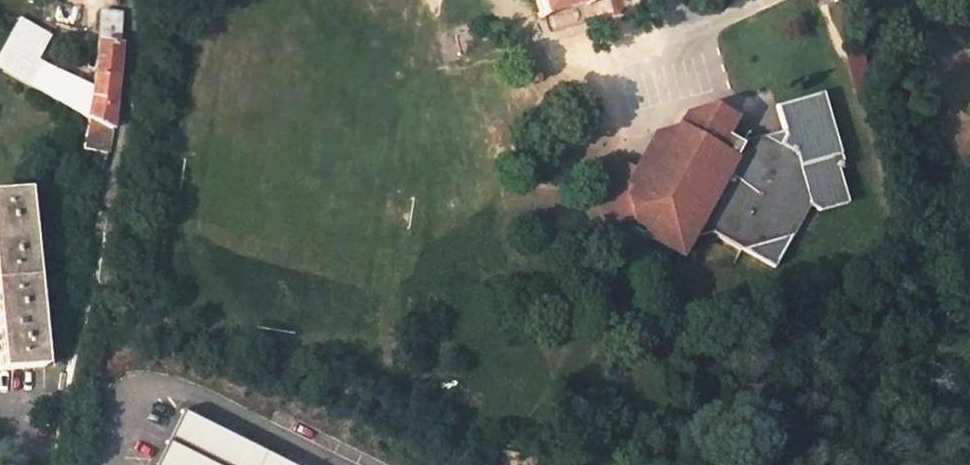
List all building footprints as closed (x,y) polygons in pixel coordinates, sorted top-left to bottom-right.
[(538,14),(588,0),(534,0),(538,14)] [(24,82),(98,120),(112,128),(121,75),(124,8),(101,9),(90,101),(80,96),(81,80),(31,63),(24,82)] [(763,141),(743,146),(729,138),(739,119),(713,104),(684,113),(674,131),(683,137),(657,141),(640,172),(652,222),(684,241),(707,235),(737,252),(790,238),(810,204),(799,156),(763,141)] [(112,128),(98,120),(92,136),(110,143),(112,128)] [(0,190),(0,369),(45,365),(29,187),(0,190)] [(191,407),(161,464),(299,464),(191,407)]
